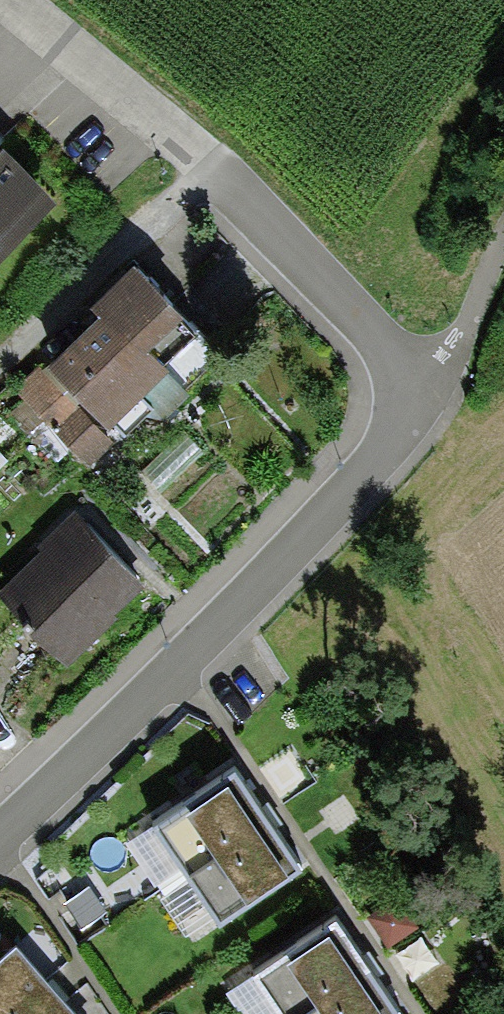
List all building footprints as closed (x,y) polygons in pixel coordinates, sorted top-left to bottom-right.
[(0,129),(0,235),(53,187),(0,129)] [(102,296),(52,345),(126,420),(154,393),(169,407),(234,343),(137,245),(94,288),(102,296)] [(40,359),(15,383),(93,462),(117,438),(40,359)] [(120,609),(115,603),(145,576),(82,506),(48,537),(52,542),(5,584),(68,655),(120,609)] [(154,811),(192,863),(270,809),(234,756),(154,811)] [(192,863),(224,910),(303,856),(270,809),(192,863)] [(88,882),(66,896),(80,919),(102,905),(88,882)] [(255,962),(288,1012),(369,958),(336,908),(255,962)] [(58,982),(14,933),(0,946),(0,1013),(22,1013),(58,982)] [(290,1013),(387,1013),(400,1005),(369,958),(288,1012),(290,1013)] [(58,982),(22,1013),(87,1013),(58,982)]
